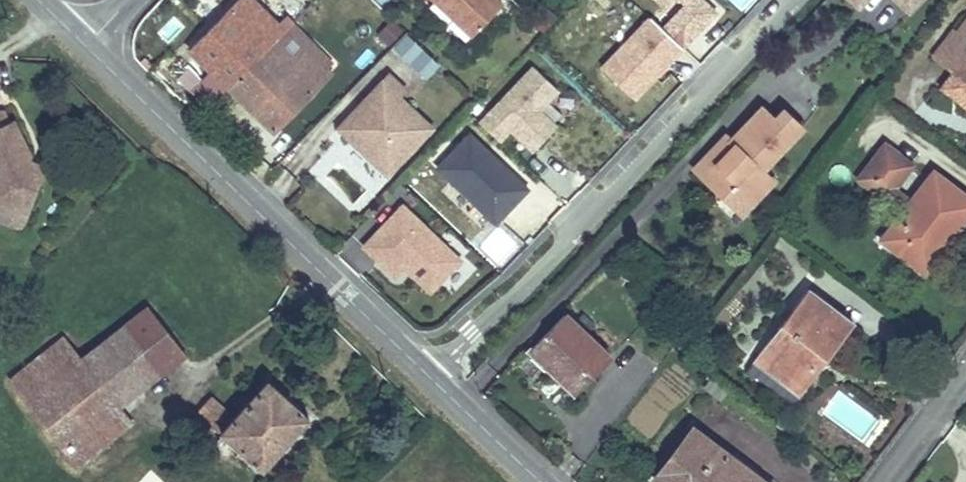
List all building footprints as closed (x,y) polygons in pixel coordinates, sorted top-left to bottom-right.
[(228,8),(248,26),(264,11),(252,0),(237,0),(228,8)] [(470,35),(500,4),(496,0),(434,0),(470,35)] [(686,4),(663,28),(683,47),(716,12),(704,0),(682,0),(686,4)] [(858,15),(871,0),(842,0),(858,15)] [(248,26),(228,8),(189,49),(272,130),(327,73),(325,71),(291,38),(298,31),(283,17),(276,23),(264,11),(248,26)] [(663,28),(651,16),(602,68),(634,98),(683,47),(663,28)] [(953,33),(951,31),(931,57),(953,74),(965,84),(965,16),(953,33)] [(375,33),(388,44),(402,29),(389,17),(375,33)] [(425,78),(439,63),(403,30),(389,45),(425,78)] [(331,64),(298,31),(291,38),(325,71),(331,64)] [(533,67),(480,122),(500,141),(511,129),(533,151),(556,126),(539,110),(558,90),(533,67)] [(322,142),(373,190),(432,127),(399,95),(405,89),(387,72),(322,142)] [(953,74),(940,89),(956,102),(965,89),(965,84),(953,74)] [(965,109),(965,89),(956,102),(965,109)] [(702,178),(723,197),(732,187),(750,203),(772,180),(759,168),(799,127),(780,109),(772,119),(759,108),(728,140),(725,136),(703,160),(712,168),(702,178)] [(1,128),(10,124),(5,112),(0,113),(0,129),(1,128)] [(33,189),(18,185),(26,163),(28,158),(12,123),(10,124),(1,128),(0,129),(0,220),(4,222),(11,203),(26,208),(33,189)] [(484,147),(469,134),(437,168),(496,223),(528,189),(500,163),(497,166),(481,150),(484,147)] [(860,177),(885,197),(911,164),(886,144),(860,177)] [(484,147),(481,150),(497,166),(500,163),(484,147)] [(693,170),(702,178),(712,168),(703,160),(693,170)] [(18,185),(33,189),(41,168),(26,163),(18,185)] [(917,266),(943,233),(949,238),(965,215),(965,198),(933,174),(883,240),(917,266)] [(750,203),(732,187),(723,197),(740,213),(750,203)] [(11,203),(4,222),(19,228),(26,208),(11,203)] [(402,205),(363,246),(395,276),(404,267),(407,263),(415,270),(411,274),(430,291),(460,260),(402,205)] [(949,238),(943,233),(917,266),(924,271),(949,238)] [(407,263),(404,267),(411,274),(415,270),(407,263)] [(831,315),(835,309),(807,288),(758,350),(798,381),(812,364),(807,360),(817,351),(826,358),(849,328),(831,315)] [(8,380),(76,469),(94,455),(79,436),(116,407),(183,354),(148,309),(82,359),(65,337),(8,380)] [(835,309),(831,315),(849,328),(854,323),(835,309)] [(565,315),(533,348),(553,367),(549,371),(567,388),(584,368),(592,376),(610,357),(565,315)] [(553,367),(533,348),(529,353),(549,371),(553,367)] [(798,381),(758,350),(751,360),(797,396),(826,358),(817,351),(807,360),(812,364),(798,381)] [(584,368),(567,388),(574,395),(592,376),(584,368)] [(240,451),(261,470),(307,419),(265,382),(248,402),(240,395),(233,404),(240,411),(232,419),(208,397),(196,410),(222,435),(240,451)] [(116,407),(79,436),(94,455),(131,426),(116,407)] [(760,481),(692,427),(653,478),(658,481),(759,481),(760,481)] [(240,451),(222,435),(217,441),(234,457),(240,451)]
